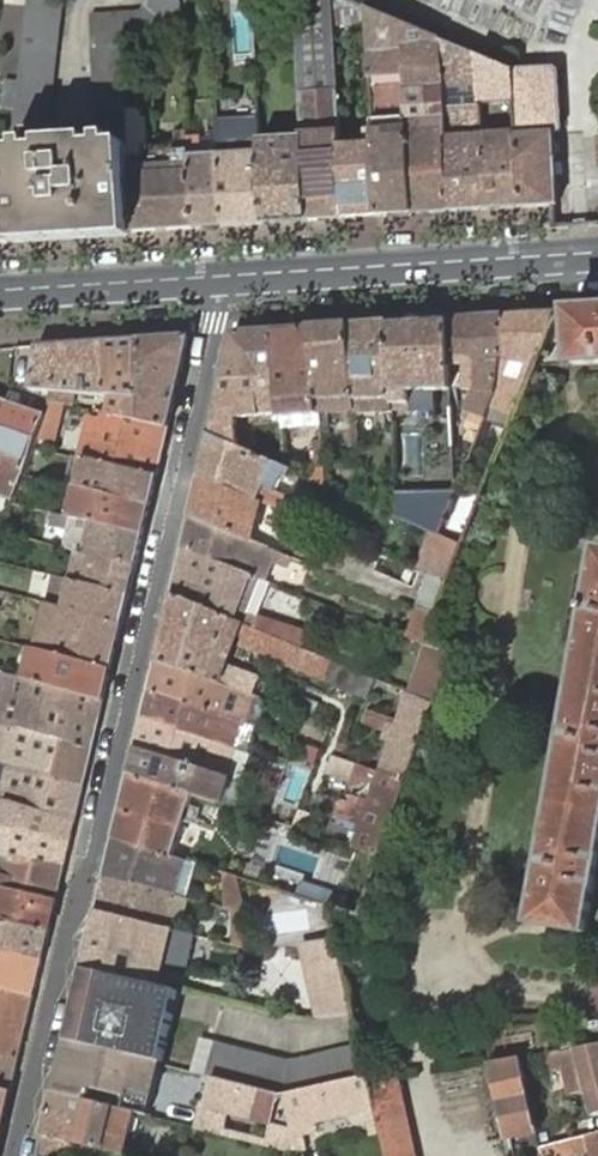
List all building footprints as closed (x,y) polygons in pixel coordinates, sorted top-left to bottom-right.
[(14,125),(48,119),(63,0),(29,0),(19,82),(16,110),(14,125)] [(140,11),(89,14),(91,46),(95,112),(125,111),(121,44),(183,41),(181,0),(146,0),(140,11)] [(331,0),(294,0),(300,94),(303,137),(339,135),(339,129),(337,92),(333,25),(331,0)] [(346,0),(331,0),(333,25),(368,23),(367,9),(346,0)] [(406,77),(403,24),(367,9),(372,78),(406,77)] [(445,88),(442,40),(403,24),(406,77),(408,91),(409,121),(411,141),(447,138),(445,88)] [(447,138),(483,136),(481,99),(478,56),(442,40),(445,88),(447,138)] [(515,98),(513,70),(478,56),(481,99),(515,98)] [(552,206),(558,205),(554,132),(558,132),(561,129),(557,71),(555,68),(513,70),(515,98),(518,134),(518,148),(522,208),(552,206)] [(408,91),(406,77),(372,78),(374,123),(409,121),(408,91)] [(3,108),(16,110),(19,82),(6,80),(3,108)] [(137,110),(125,111),(127,144),(128,149),(132,230),(132,232),(194,228),(190,147),(190,145),(166,147),(156,147),(147,148),(145,118),(142,119),(141,113),(137,110)] [(224,226),(266,223),(261,140),(260,115),(218,118),(219,145),(224,226)] [(380,217),(414,214),(411,141),(409,121),(374,123),(376,139),(368,139),(369,148),(340,150),(344,219),(380,217)] [(194,228),(224,226),(219,145),(212,146),(213,158),(209,159),(204,159),(200,159),(200,147),(199,132),(189,133),(190,145),(190,147),(194,228)] [(486,210),(522,208),(518,148),(518,134),(483,136),(483,142),(486,210)] [(340,150),(339,135),(303,137),(308,221),(344,219),(340,150)] [(451,213),(486,210),(483,142),(483,136),(447,138),(451,213)] [(308,221),(303,137),(261,140),(266,223),(308,221)] [(15,237),(132,230),(128,149),(127,144),(114,145),(114,138),(102,139),(102,145),(91,146),(91,139),(43,142),(43,149),(32,150),(32,143),(20,143),(21,150),(11,151),(11,155),(10,159),(9,168),(15,237)] [(451,213),(447,138),(411,141),(414,214),(451,213)] [(15,239),(15,237),(9,168),(10,159),(11,155),(0,155),(0,240),(15,239)] [(597,362),(597,311),(561,313),(538,366),(572,364),(584,363),(597,362)] [(486,421),(511,432),(538,366),(561,313),(504,316),(502,361),(499,383),(497,397),(487,419),(486,421)] [(502,361),(504,316),(451,320),(452,386),(478,391),(470,411),(487,419),(497,397),(499,383),(502,361)] [(451,320),(390,324),(393,405),(402,405),(411,405),(411,393),(452,392),(452,386),(451,320)] [(390,324),(352,326),(356,411),(356,415),(379,414),(386,414),(387,432),(387,445),(394,445),(393,426),(393,411),(393,405),(390,324)] [(352,326),(313,328),(319,414),(321,432),(330,432),(328,413),(356,411),(352,326)] [(313,328),(274,331),(280,414),(280,417),(319,414),(313,328)] [(280,414),(274,331),(233,334),(222,380),(209,435),(263,458),(264,446),(258,446),(261,415),(280,414)] [(105,413),(169,427),(190,337),(189,336),(139,340),(141,398),(117,396),(114,408),(107,405),(105,413)] [(109,395),(117,396),(141,398),(139,340),(106,341),(109,395)] [(106,341),(36,346),(32,389),(54,392),(76,393),(109,395),(106,341)] [(50,401),(62,403),(73,406),(76,393),(54,392),(50,401)] [(9,404),(5,402),(0,400),(0,429),(9,404)] [(50,401),(45,416),(34,447),(50,451),(62,403),(50,401)] [(0,429),(0,494),(13,499),(23,474),(34,447),(45,416),(9,404),(0,429)] [(85,459),(157,476),(169,427),(105,413),(97,411),(96,417),(91,416),(83,452),(87,453),(85,459)] [(263,458),(209,435),(200,475),(260,501),(284,511),(290,497),(276,491),(282,476),(298,483),(301,475),(284,467),(263,458)] [(317,477),(315,481),(325,485),(325,475),(322,441),(315,442),(317,477)] [(282,445),(264,446),(263,458),(284,467),(282,445)] [(83,458),(76,487),(150,505),(157,476),(85,459),(83,458)] [(260,501),(200,475),(190,516),(250,540),(260,501)] [(69,517),(143,534),(150,505),(76,487),(69,517)] [(435,534),(438,535),(456,491),(395,492),(396,516),(435,534)] [(65,547),(80,551),(136,565),(143,534),(69,517),(52,513),(50,525),(69,529),(65,547)] [(190,516),(183,547),(257,577),(265,580),(272,561),(287,567),(291,557),(250,540),(190,516)] [(431,574),(449,581),(463,546),(438,535),(435,534),(420,569),(431,574)] [(183,547),(172,594),(231,619),(239,622),(295,646),(299,631),(256,616),(243,612),(257,577),(183,547)] [(72,580),(129,594),(136,565),(80,551),(77,562),(72,580)] [(418,607),(435,614),(449,581),(431,574),(418,607)] [(535,926),(587,934),(597,874),(597,574),(596,586),(582,583),(573,636),(586,639),(535,926)] [(50,605),(122,623),(129,594),(72,580),(60,577),(56,576),(49,604),(50,605)] [(243,612),(256,616),(269,582),(265,580),(257,577),(243,612)] [(172,594),(156,661),(209,680),(228,687),(240,692),(249,695),(253,696),(260,678),(231,667),(216,661),(227,632),(237,636),(238,634),(243,637),(240,644),(324,680),(366,698),(374,679),(332,661),(295,646),(239,622),(231,619),(172,594)] [(39,650),(111,670),(122,623),(50,605),(39,650)] [(405,637),(423,644),(435,614),(418,607),(405,637)] [(227,632),(216,661),(231,667),(240,644),(243,637),(238,634),(237,636),(227,632)] [(415,677),(441,688),(455,652),(428,646),(415,677)] [(25,679),(104,700),(111,670),(39,650),(26,647),(24,655),(32,657),(25,679)] [(209,680),(156,661),(149,690),(221,715),(234,719),(238,721),(242,723),(249,695),(240,692),(228,687),(209,680)] [(5,692),(100,718),(104,700),(25,679),(24,679),(10,675),(5,692)] [(408,693),(434,704),(441,688),(415,677),(408,693)] [(221,715),(149,690),(143,718),(231,749),(238,721),(234,719),(221,715)] [(93,747),(100,718),(5,692),(0,712),(0,724),(18,727),(17,730),(93,747)] [(362,850),(381,857),(406,782),(434,704),(408,693),(398,721),(397,726),(389,723),(391,718),(368,711),(364,723),(387,730),(384,738),(392,741),(370,802),(350,795),(347,803),(340,800),(336,813),(355,820),(357,814),(365,817),(354,847),(362,850)] [(143,718),(136,746),(227,775),(234,749),(231,749),(143,718)] [(242,723),(238,721),(231,749),(234,749),(247,754),(255,740),(256,728),(242,723)] [(9,766),(84,785),(93,747),(17,730),(18,727),(0,724),(0,738),(1,738),(0,741),(0,743),(13,745),(9,766)] [(129,775),(192,795),(202,798),(221,805),(230,777),(136,746),(129,775)] [(247,754),(234,749),(227,775),(241,780),(247,754)] [(376,771),(332,757),(326,774),(351,781),(353,774),(372,780),(376,771)] [(1,798),(75,821),(84,785),(9,766),(5,782),(1,798)] [(282,774),(262,767),(257,784),(276,791),(282,774)] [(114,838),(172,857),(177,843),(184,820),(192,795),(129,775),(114,838)] [(241,780),(230,777),(221,805),(234,808),(243,780),(241,780)] [(70,845),(75,821),(1,798),(0,798),(0,824),(70,845)] [(7,857),(65,868),(70,845),(0,824),(0,831),(8,833),(1,855),(7,857)] [(195,864),(184,860),(172,857),(114,838),(104,879),(174,896),(179,876),(190,879),(195,864)] [(50,931),(57,901),(65,868),(7,857),(4,872),(0,871),(0,880),(2,880),(1,889),(0,889),(0,919),(50,931)] [(245,913),(238,877),(226,874),(226,908),(236,911),(245,913)] [(186,898),(174,896),(104,879),(97,910),(178,931),(186,898)] [(196,936),(178,931),(97,910),(83,968),(117,975),(159,985),(164,965),(187,971),(196,936)] [(245,913),(236,911),(234,945),(236,945),(254,949),(245,914),(245,913)] [(43,960),(50,931),(0,919),(0,949),(43,960)] [(319,1018),(355,1014),(341,952),(339,945),(304,952),(319,1018)] [(35,995),(43,960),(0,949),(0,987),(35,995)] [(159,985),(117,975),(83,968),(77,991),(74,1007),(66,1039),(152,1061),(161,1064),(173,1014),(179,990),(159,985)] [(19,1059),(27,1026),(35,995),(0,987),(0,1055),(19,1059)] [(562,1029),(566,1049),(597,1042),(597,1022),(562,1029)] [(152,1061),(66,1039),(57,1076),(84,1082),(86,1072),(129,1083),(126,1094),(143,1098),(152,1061)] [(299,1093),(369,1077),(362,1044),(291,1061),(217,1042),(209,1077),(212,1077),(216,1078),(286,1096),(299,1093)] [(579,1050),(578,1049),(568,1050),(573,1071),(583,1068),(595,1116),(597,1115),(597,1046),(579,1050)] [(0,1055),(0,1089),(12,1092),(19,1059),(0,1055)] [(520,1058),(491,1062),(506,1136),(538,1131),(526,1080),(520,1058)] [(382,1132),(372,1087),(369,1077),(299,1093),(286,1096),(292,1125),(297,1152),(308,1150),(302,1125),(365,1110),(371,1134),(382,1132)] [(292,1125),(286,1096),(216,1078),(209,1104),(202,1102),(195,1127),(298,1153),(297,1152),(292,1125)] [(399,1081),(372,1087),(382,1132),(387,1155),(415,1155),(399,1081)] [(12,1092),(0,1089),(0,1140),(12,1092)] [(134,1113),(53,1093),(44,1135),(125,1155),(126,1149),(134,1113)] [(538,1131),(506,1136),(510,1154),(541,1149),(541,1147),(538,1131)] [(541,1147),(541,1149),(543,1155),(573,1155),(591,1151),(592,1155),(597,1155),(597,1133),(541,1147)] [(44,1135),(39,1155),(130,1155),(125,1155),(44,1135)]
